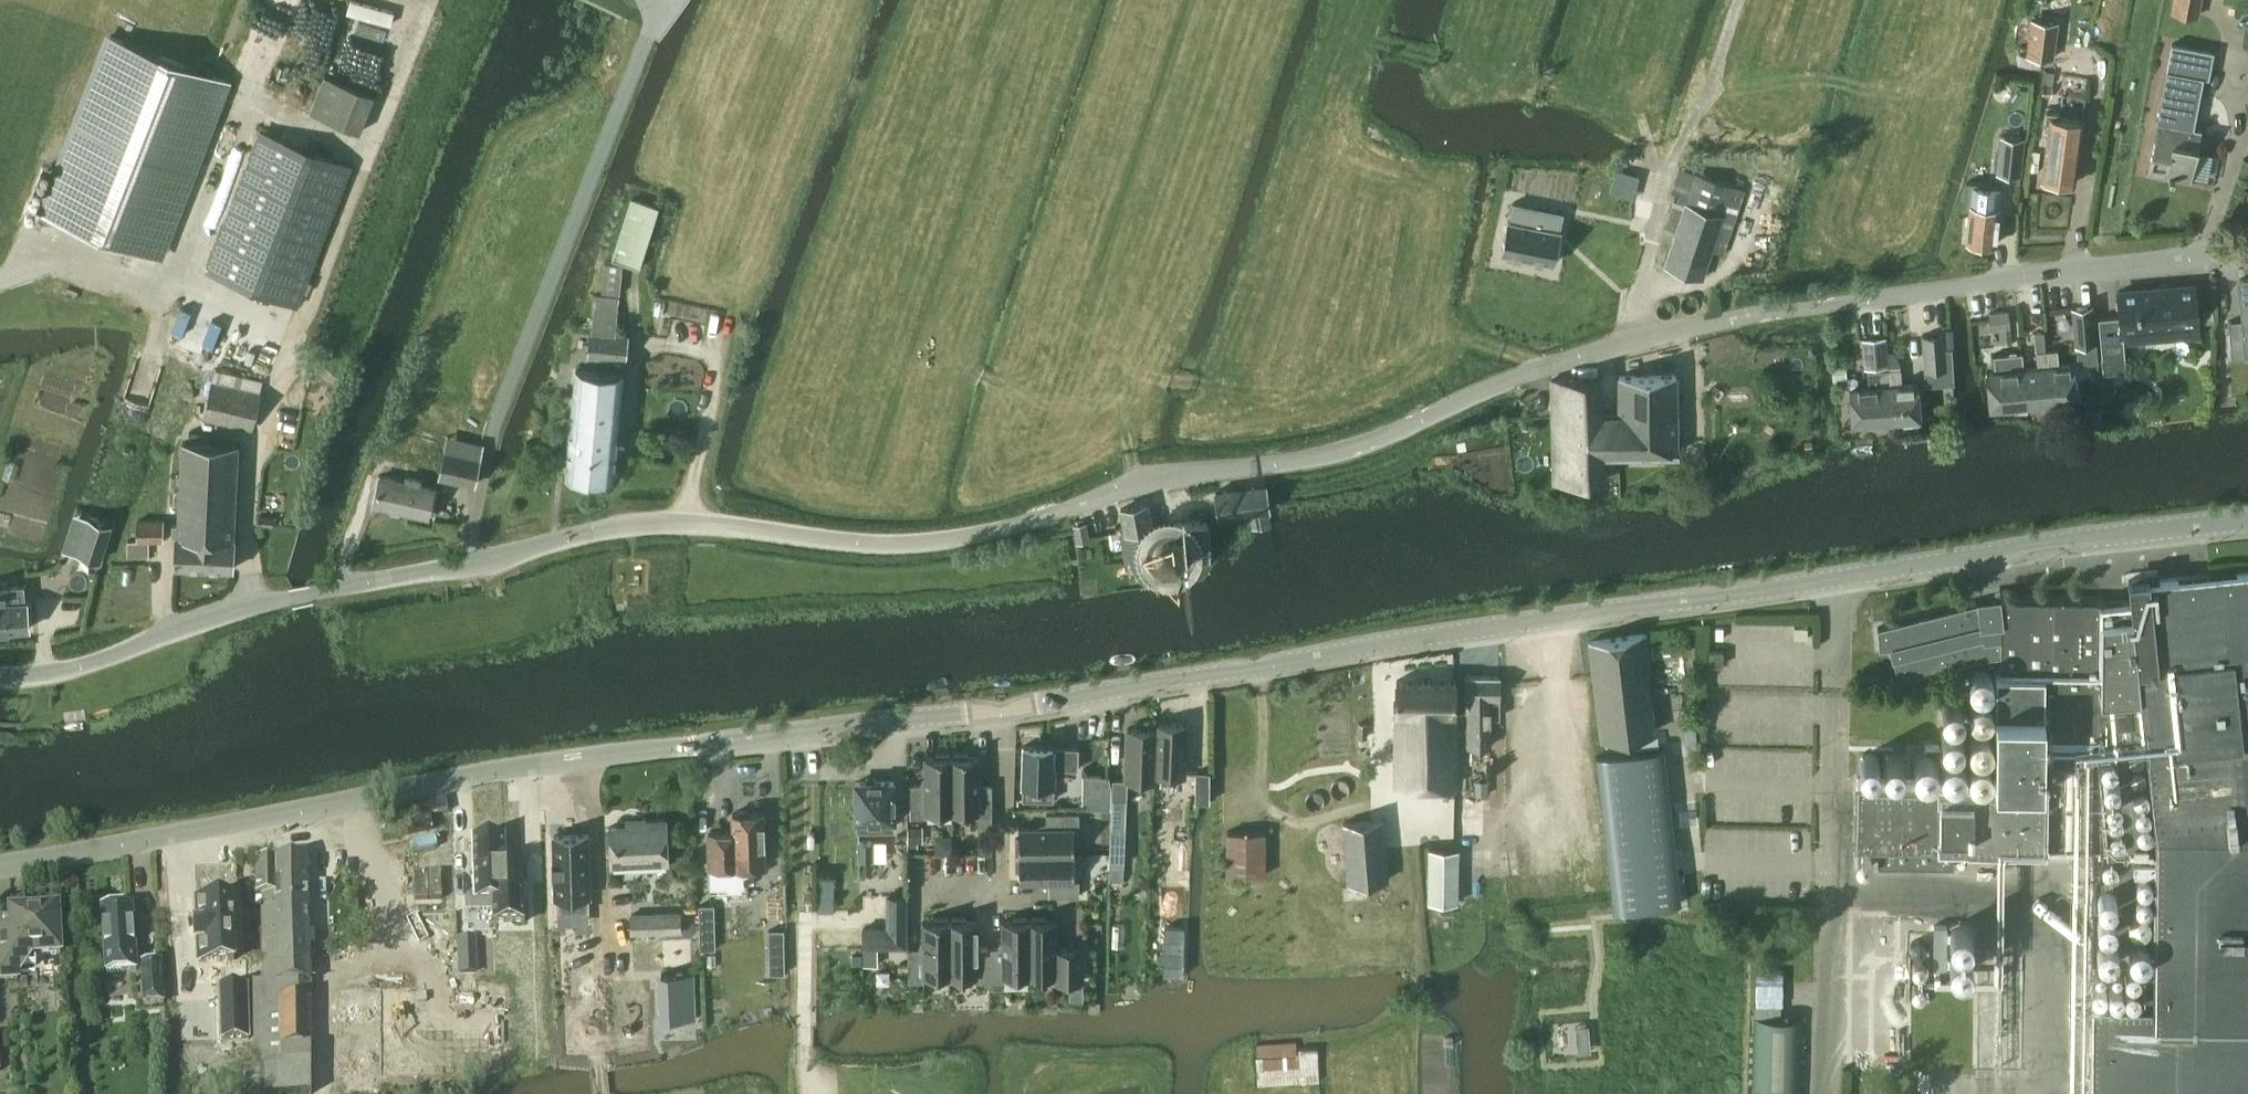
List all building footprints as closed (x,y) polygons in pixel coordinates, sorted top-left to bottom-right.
[(2171,11),(2198,15),(2201,0),(2173,0),(2171,11)] [(2030,18),(2026,54),(2054,58),(2058,21),(2030,18)] [(41,209),(157,253),(223,81),(107,36),(41,209)] [(2146,172),(2151,173),(2190,180),(2200,128),(2193,127),(2203,76),(2208,77),(2213,52),(2171,43),(2146,172)] [(2041,96),(2052,97),(2053,86),(2043,85),(2041,96)] [(2042,175),(2042,178),(2056,180),(2059,184),(2067,185),(2070,182),(2074,182),(2083,119),(2061,116),(2062,111),(2047,109),(2046,120),(2050,121),(2045,157),(2042,175)] [(207,269),(297,304),(351,166),(261,131),(207,269)] [(2000,143),(1996,170),(2019,173),(2022,145),(2000,143)] [(1696,172),(1679,166),(1671,190),(1676,191),(1672,203),(1664,225),(1676,230),(1664,263),(1703,276),(1711,251),(1724,254),(1747,185),(1735,181),(1733,184),(1697,173),(1696,172)] [(1965,180),(1963,203),(1971,204),(1967,240),(1995,242),(1999,207),(1997,206),(1999,187),(1983,186),(1984,182),(1965,180)] [(612,257),(639,266),(658,206),(630,198),(612,257)] [(1502,222),(1497,259),(1562,266),(1567,228),(1502,222)] [(600,294),(619,296),(622,272),(619,271),(620,265),(612,264),(611,270),(603,269),(600,294)] [(2227,321),(2229,341),(2231,356),(2246,354),(2244,340),(2247,339),(2247,279),(2239,280),(2242,320),(2227,321)] [(2102,372),(2126,370),(2122,328),(2197,322),(2194,285),(2117,291),(2119,315),(2098,317),(2102,372)] [(619,296),(600,294),(595,293),(592,330),(616,332),(619,296)] [(2097,361),(2092,306),(2071,308),(2074,343),(2077,343),(2078,363),(2097,361)] [(591,330),(589,354),(625,358),(627,333),(616,332),(592,330),(591,330)] [(2044,331),(2035,331),(2035,333),(2036,351),(2046,350),(2045,332),(2044,331)] [(1943,333),(1922,335),(1924,370),(1925,371),(1924,371),(1925,386),(1954,384),(1951,348),(1944,349),(1943,333)] [(1864,371),(1868,371),(1888,369),(1886,337),(1862,338),(1864,371)] [(2057,349),(2046,350),(2050,399),(2075,397),(2073,364),(2059,365),(2057,349)] [(2038,367),(2023,369),(2026,401),(2050,399),(2046,350),(2036,351),(2038,367)] [(1995,372),(1987,372),(1990,404),(1991,404),(2026,401),(2023,369),(2021,352),(1993,355),(1995,372)] [(1845,363),(1831,364),(1833,379),(1846,378),(1845,363)] [(576,368),(572,410),(585,412),(586,409),(593,410),(595,391),(621,393),(623,373),(576,368)] [(1890,369),(1893,417),(1902,417),(1903,422),(1920,421),(1917,382),(1901,383),(1900,368),(1890,369)] [(1868,371),(1869,386),(1849,388),(1851,421),(1893,417),(1890,369),(1888,369),(1868,371)] [(1620,411),(1614,412),(1615,453),(1677,452),(1675,374),(1618,376),(1620,411)] [(1615,453),(1614,412),(1602,412),(1601,378),(1551,379),(1553,481),(1604,479),(1604,471),(1616,471),(1615,453)] [(204,417),(252,428),(260,391),(212,380),(204,417)] [(572,410),(565,472),(612,477),(621,393),(595,391),(593,410),(586,409),(585,412),(572,410)] [(205,560),(205,566),(233,568),(234,537),(239,443),(182,440),(178,516),(196,517),(196,528),(202,529),(202,535),(197,535),(196,545),(212,546),(211,554),(207,554),(207,560),(205,560)] [(439,477),(474,484),(479,458),(444,450),(439,477)] [(434,487),(418,483),(419,478),(407,475),(406,481),(379,475),(373,503),(428,515),(434,487)] [(1266,482),(1214,490),(1218,518),(1249,513),(1270,510),(1266,482)] [(1208,522),(1181,522),(1179,522),(1177,523),(1176,523),(1174,524),(1173,525),(1172,527),(1171,528),(1171,530),(1164,530),(1158,533),(1157,533),(1157,532),(1154,530),(1153,531),(1149,503),(1124,506),(1126,528),(1122,528),(1126,559),(1130,558),(1132,564),(1136,570),(1141,574),(1146,577),(1156,561),(1158,563),(1164,565),(1169,566),(1175,564),(1180,561),(1184,556),(1208,556),(1208,522)] [(175,564),(205,566),(205,560),(207,560),(207,554),(211,554),(212,546),(196,545),(197,535),(202,535),(202,529),(196,528),(196,517),(178,516),(178,522),(172,522),(172,534),(176,534),(175,564)] [(77,552),(100,559),(111,524),(87,517),(77,552)] [(137,519),(137,539),(127,539),(128,556),(149,555),(148,541),(163,541),(163,519),(137,519)] [(1073,525),(1076,542),(1089,540),(1087,523),(1073,525)] [(1856,841),(1955,843),(2094,844),(2090,1093),(2247,1093),(2247,570),(2209,574),(2149,580),(2149,576),(2128,578),(2131,601),(2103,603),(2102,604),(2001,600),(2001,605),(1978,608),(1977,602),(1877,627),(1878,648),(1890,647),(1898,679),(1996,654),(1995,779),(1857,778),(1856,841)] [(29,627),(27,599),(25,599),(24,584),(0,586),(0,629),(29,627)] [(1651,670),(1646,633),(1588,640),(1593,677),(1594,677),(1601,737),(1655,731),(1648,670),(1651,670)] [(1723,651),(1710,650),(1709,664),(1722,664),(1723,651)] [(1498,716),(1499,676),(1465,676),(1465,746),(1490,746),(1490,716),(1498,716)] [(1395,679),(1394,784),(1454,785),(1456,680),(1395,679)] [(1368,722),(1357,722),(1356,748),(1365,749),(1366,738),(1368,737),(1368,722)] [(1187,724),(1156,723),(1155,772),(1184,773),(1187,724)] [(1156,729),(1127,728),(1125,777),(1155,779),(1155,772),(1156,729)] [(1053,746),(1053,745),(1024,744),(1022,800),(1053,801),(1054,767),(1077,768),(1078,747),(1053,746)] [(1663,748),(1596,755),(1612,898),(1613,909),(1681,902),(1663,748)] [(951,811),(951,756),(949,756),(949,753),(935,753),(935,756),(924,756),(925,784),(910,784),(910,817),(926,817),(926,811),(951,811)] [(953,756),(951,756),(951,811),(977,811),(978,831),(991,831),(991,783),(978,783),(978,756),(967,756),(967,753),(953,753),(953,756)] [(1209,771),(1195,771),(1195,800),(1209,800),(1209,771)] [(893,782),(856,782),(857,809),(857,819),(857,830),(894,831),(894,819),(893,782)] [(1487,784),(1475,784),(1475,794),(1487,794),(1487,784)] [(1083,796),(1083,807),(1111,807),(1112,796),(1083,796)] [(1111,827),(1125,827),(1126,798),(1112,797),(1111,827)] [(733,813),(733,833),(734,833),(734,864),(747,864),(747,865),(764,864),(764,851),(765,851),(763,812),(733,813)] [(1018,854),(1073,853),(1073,828),(1079,828),(1079,812),(1045,812),(1045,827),(1018,827),(1018,838),(1015,838),(1015,852),(1018,852),(1018,854)] [(643,824),(610,825),(611,864),(667,862),(666,819),(643,820),(643,824)] [(1386,857),(1384,830),(1383,819),(1342,822),(1347,882),(1388,879),(1386,857)] [(582,827),(552,827),(552,901),(582,901),(582,827)] [(1111,827),(1109,863),(1124,864),(1125,827),(1111,827)] [(908,830),(908,842),(922,842),(923,830),(908,830)] [(1266,831),(1226,831),(1226,875),(1266,875),(1266,831)] [(503,833),(472,833),(472,899),(486,899),(495,899),(495,863),(503,863),(503,833)] [(748,886),(747,865),(747,864),(734,864),(734,833),(733,833),(708,834),(709,867),(710,887),(723,886),(728,890),(739,889),(742,886),(748,886)] [(951,836),(934,837),(934,854),(951,853),(951,836)] [(992,838),(978,838),(978,853),(992,853),(992,838)] [(874,839),(858,839),(858,860),(874,860),(874,839)] [(1456,848),(1429,848),(1428,901),(1455,902),(1456,848)] [(1878,851),(1878,866),(1954,866),(1953,852),(1878,851)] [(1073,879),(1073,853),(1018,854),(1018,856),(1015,856),(1015,870),(1018,870),(1018,880),(1046,880),(1046,895),(1079,895),(1079,879),(1073,879)] [(276,862),(256,863),(256,897),(261,897),(277,896),(276,879),(308,879),(308,860),(276,861),(276,862)] [(495,899),(486,899),(486,926),(520,926),(520,863),(503,863),(495,863),(495,899)] [(420,875),(390,875),(390,896),(419,896),(420,875)] [(244,1066),(245,1093),(312,1093),(308,879),(276,879),(277,896),(261,897),(263,982),(254,982),(256,1065),(244,1066)] [(862,946),(874,946),(906,946),(906,894),(888,895),(888,928),(872,928),(862,928),(862,946)] [(419,896),(390,896),(390,925),(419,926),(419,896)] [(63,948),(63,939),(60,936),(59,926),(64,926),(62,907),(38,908),(38,912),(12,914),(13,932),(0,933),(0,980),(18,979),(18,978),(26,977),(26,984),(38,983),(37,978),(62,976),(61,951),(63,948)] [(133,909),(101,911),(104,955),(105,974),(136,973),(135,954),(133,909)] [(224,909),(188,909),(188,968),(224,967),(224,909)] [(631,933),(681,931),(680,910),(630,913),(631,933)] [(1003,975),(1029,975),(1029,920),(1027,920),(1027,916),(1013,917),(1013,920),(1002,920),(1002,947),(989,947),(989,981),(1003,980),(1003,975)] [(1029,920),(1029,975),(1055,975),(1054,980),(1082,980),(1082,947),(1056,947),(1056,920),(1045,920),(1045,916),(1031,916),(1031,920),(1029,920)] [(924,975),(949,975),(949,920),(947,920),(947,917),(933,917),(933,920),(923,920),(923,948),(908,948),(908,981),(924,981),(924,975)] [(989,981),(989,947),(976,947),(976,920),(965,920),(965,917),(952,917),(952,920),(949,920),(949,975),(975,975),(975,981),(989,981)] [(419,926),(390,925),(390,949),(419,949),(419,926)] [(784,972),(783,929),(768,929),(769,973),(784,972)] [(715,933),(701,933),(701,948),(713,948),(716,947),(715,933)] [(1164,986),(1182,986),(1182,937),(1164,937),(1164,986)] [(1929,1002),(1929,955),(1909,955),(1909,1001),(1929,1002)] [(145,1006),(165,1004),(162,964),(142,966),(145,1006)] [(483,967),(468,967),(468,997),(483,997),(483,967)] [(694,973),(657,974),(658,1020),(696,1018),(694,973)] [(1083,988),(1069,988),(1069,1000),(1084,1000),(1083,988)] [(248,1040),(248,989),(221,989),(222,1040),(248,1040)] [(1803,1010),(1793,1010),(1755,1010),(1752,1093),(1801,1093),(1803,1010)] [(1847,1067),(1873,1066),(1873,1061),(1878,1061),(1878,1065),(1910,1065),(1909,1012),(1846,1012),(1847,1067)]
